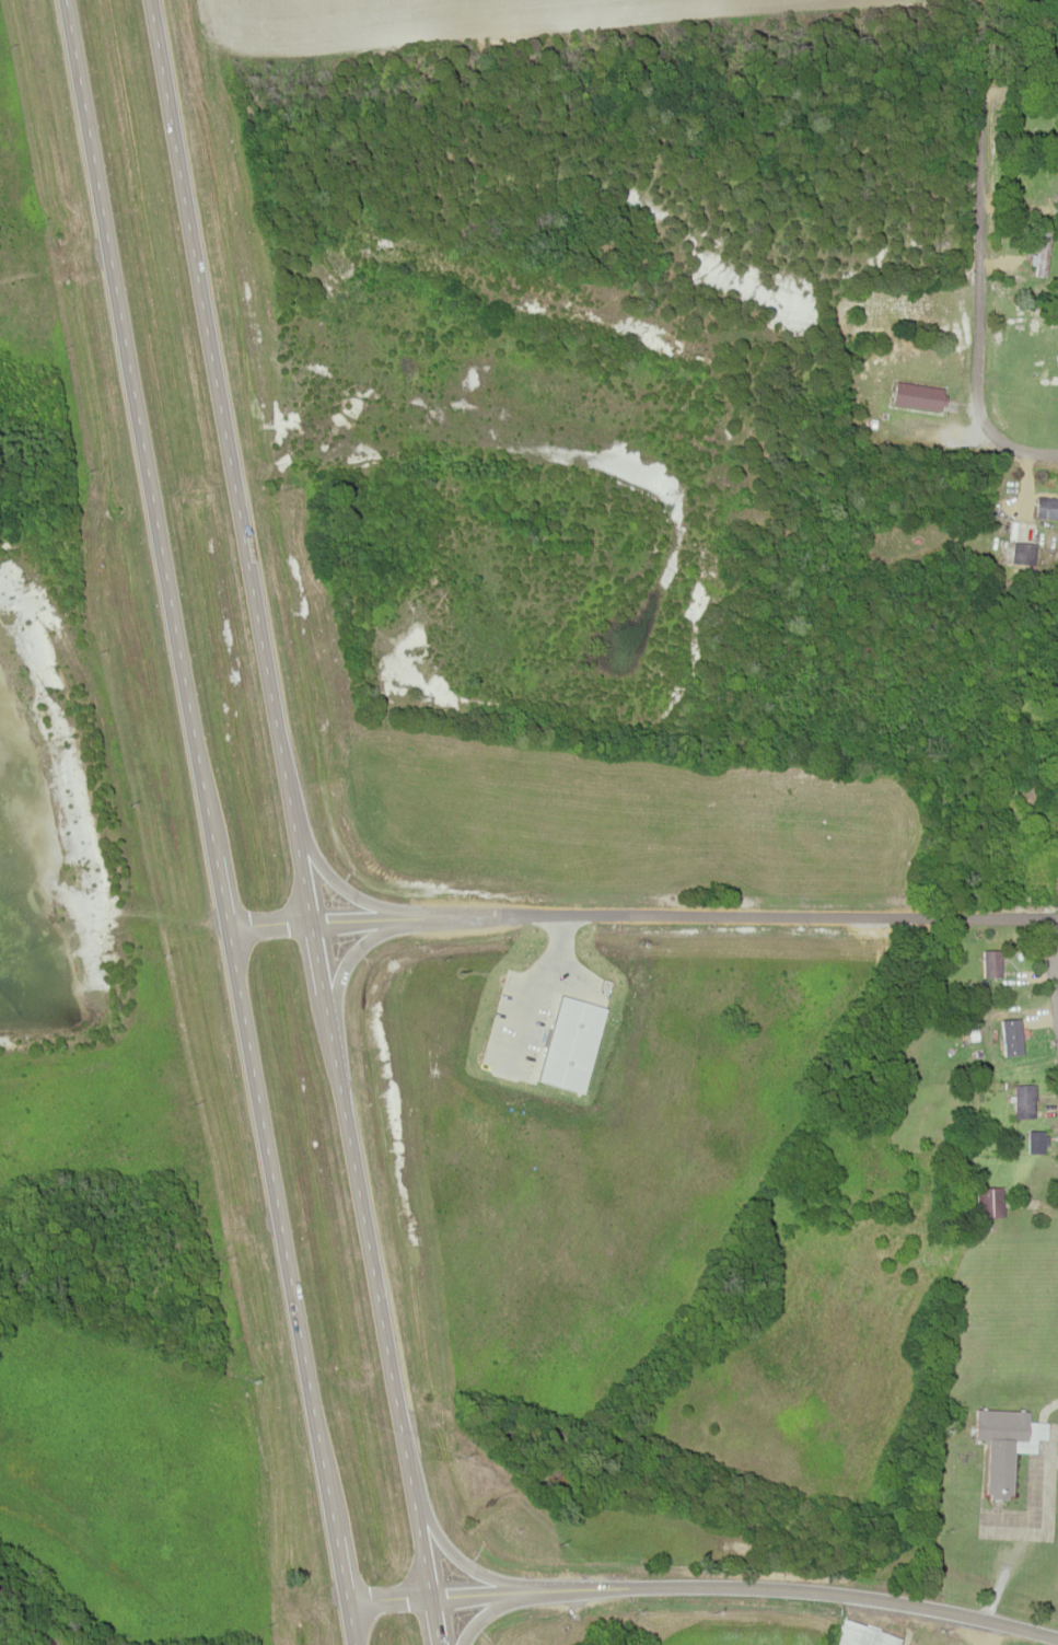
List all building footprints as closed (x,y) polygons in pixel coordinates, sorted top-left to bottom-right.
[(1038,224),(1050,225),(1045,277),(1033,276),(1038,224)] [(894,382),(938,387),(935,410),(891,405),(894,382)] [(1035,496),(1057,497),(1057,518),(1034,517),(1035,496)] [(1013,538),(1038,544),(1033,568),(1008,563),(1013,538)] [(979,949),(997,947),(1000,972),(983,974),(979,949)] [(1009,1008),(1021,1007),(1024,1053),(1012,1053),(1009,1008)] [(1011,1082),(1030,1080),(1032,1109),(1013,1110),(1011,1082)] [(1025,1127),(1039,1125),(1043,1149),(1028,1151),(1025,1127)] [(975,1188),(998,1189),(998,1214),(974,1213),(975,1188)] [(974,1409),(1026,1412),(1025,1435),(973,1433),(974,1409)] [(984,1439),(1012,1439),(1010,1493),(983,1493),(984,1439)] [(895,1643),(894,1644),(830,1644),(842,1619),(895,1643)]
